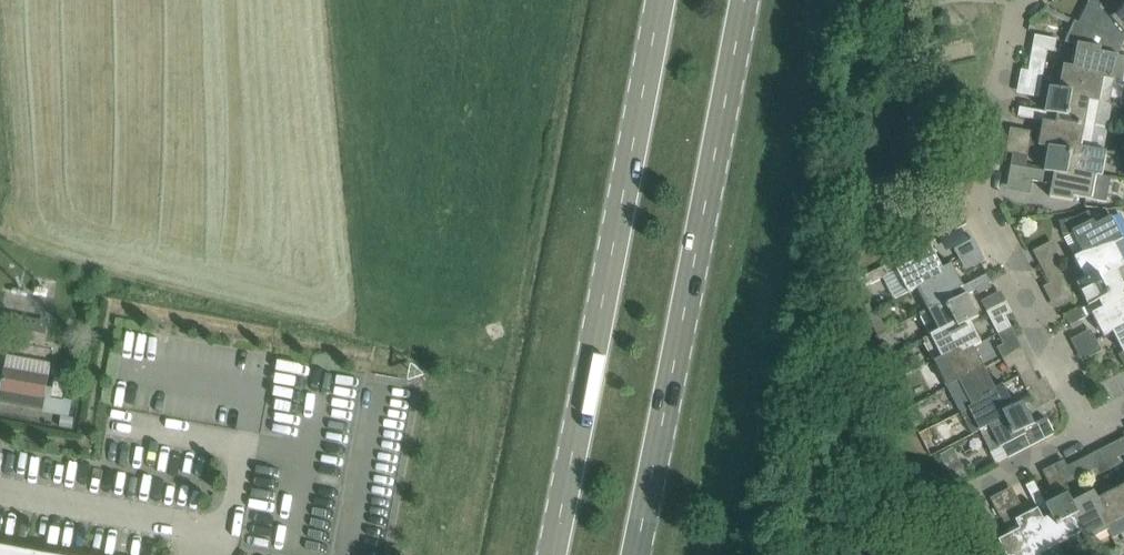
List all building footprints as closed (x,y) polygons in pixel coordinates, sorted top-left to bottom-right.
[(1074,21),(1122,45),(1123,41),(1123,6),(1111,18),(1102,8),(1103,7),(1096,0),(1091,0),(1087,3),(1088,4),(1079,22),(1075,20),(1074,21)] [(1065,42),(1078,44),(1074,67),(1086,69),(1085,75),(1113,80),(1123,82),(1123,56),(1118,55),(1122,45),(1074,21),(1065,42)] [(1033,47),(1030,59),(1045,62),(1047,50),(1033,47)] [(1030,59),(1028,71),(1043,74),(1045,62),(1030,59)] [(1064,65),(1059,89),(1071,91),(1070,97),(1100,102),(1108,104),(1113,80),(1085,75),(1086,69),(1074,67),(1064,65)] [(1045,112),(1037,110),(1036,119),(1043,121),(1056,123),(1057,119),(1095,126),(1100,102),(1070,97),(1071,91),(1059,89),(1050,87),(1045,112)] [(1036,119),(1037,110),(1019,107),(1018,116),(1036,119)] [(1043,121),(1039,145),(1048,147),(1061,150),(1061,144),(1091,150),(1095,126),(1057,119),(1056,123),(1043,121)] [(1015,129),(1014,152),(1030,153),(1031,129),(1015,129)] [(1061,150),(1048,147),(1044,171),(1066,175),(1067,171),(1103,177),(1107,153),(1061,144),(1061,150)] [(1013,153),(1011,165),(1025,167),(1028,156),(1013,153)] [(1011,165),(1009,176),(1032,181),(1052,185),(1050,197),(1073,201),(1074,196),(1091,200),(1106,202),(1111,178),(1103,177),(1067,171),(1066,175),(1044,171),(1025,167),(1011,165)] [(1094,247),(1097,252),(1122,239),(1111,217),(1096,225),(1089,211),(1077,217),(1059,221),(1062,234),(1072,233),(1073,232),(1083,252),(1094,247)] [(1074,257),(1085,278),(1096,273),(1099,278),(1123,265),(1123,238),(1122,239),(1097,252),(1094,247),(1083,252),(1074,257)] [(908,294),(917,289),(934,280),(931,275),(943,268),(931,247),(911,257),(909,253),(892,262),(896,272),(897,272),(908,294)] [(1044,273),(1058,266),(1052,255),(1039,262),(1044,273)] [(892,262),(868,274),(873,284),(884,278),(896,272),(892,262)] [(952,264),(943,268),(931,275),(934,280),(917,289),(928,311),(954,297),(951,292),(963,286),(952,264)] [(1081,309),(1085,318),(1092,314),(1103,308),(1101,305),(1123,293),(1123,265),(1099,278),(1096,273),(1085,278),(1077,283),(1088,306),(1081,309)] [(1063,276),(1058,266),(1044,273),(1050,283),(1063,276)] [(968,283),(973,292),(990,282),(986,274),(985,275),(968,283)] [(931,337),(939,332),(956,324),(958,328),(970,321),(979,317),(967,295),(973,292),(968,283),(963,286),(951,292),(954,297),(928,311),(920,315),(931,337)] [(1113,331),(1123,326),(1121,321),(1123,320),(1123,293),(1101,305),(1103,308),(1092,314),(1104,336),(1113,331)] [(1069,326),(1085,318),(1081,309),(1065,318),(1069,326)] [(998,334),(1011,327),(1006,316),(992,323),(998,334)] [(1121,321),(1123,326),(1113,331),(1123,352),(1119,354),(1123,363),(1123,320),(1121,321)] [(981,343),(970,321),(958,328),(956,324),(939,332),(931,337),(922,341),(934,362),(954,351),(956,355),(973,346),(981,343)] [(1017,337),(1011,327),(998,334),(1003,344),(1017,337)] [(887,342),(881,345),(880,345),(886,358),(894,354),(887,342)] [(934,362),(947,388),(985,368),(973,346),(956,355),(954,351),(934,362)] [(0,396),(0,402),(43,409),(61,413),(63,401),(51,399),(53,388),(46,387),(48,376),(47,376),(50,363),(8,355),(6,369),(5,369),(0,396)] [(1014,366),(1020,376),(1033,370),(1028,359),(1014,366)] [(961,414),(969,409),(981,403),(978,397),(995,388),(985,368),(947,388),(961,414)] [(1039,380),(1033,370),(1020,376),(1025,387),(1039,380)] [(980,431),(989,426),(1005,418),(1002,412),(1014,406),(1003,384),(995,388),(978,397),(981,403),(969,409),(980,431)] [(989,426),(980,431),(991,452),(1000,448),(1003,446),(1009,457),(1031,446),(1055,433),(1046,417),(1034,424),(1023,401),(1014,406),(1002,412),(1005,418),(989,426)] [(1123,454),(1123,445),(1121,439),(1110,444),(1117,458),(1123,454)] [(1078,461),(1085,474),(1096,469),(1089,455),(1078,461)] [(1074,480),(1085,474),(1078,461),(1067,466),(1074,480)] [(963,470),(949,477),(953,486),(967,478),(963,470)] [(1035,503),(1043,499),(1034,481),(1026,486),(1035,503)] [(1098,498),(1107,515),(1102,517),(1109,531),(1113,539),(1123,533),(1123,496),(1119,487),(1098,498)] [(1094,491),(1073,502),(1079,514),(1074,517),(1083,533),(1087,542),(1109,531),(1102,517),(1107,515),(1098,498),(1094,491)] [(1035,503),(1037,508),(1044,521),(1049,518),(1062,544),(1083,533),(1074,517),(1079,514),(1073,502),(1068,493),(1046,504),(1043,499),(1035,503)] [(1040,554),(1041,554),(1062,544),(1049,518),(1044,521),(1037,508),(1015,520),(1020,529),(1026,541),(1032,538),(1040,554)] [(998,540),(1006,554),(1040,554),(1032,538),(1026,541),(1020,529),(998,540)] [(0,546),(0,554),(49,554),(0,546)]
